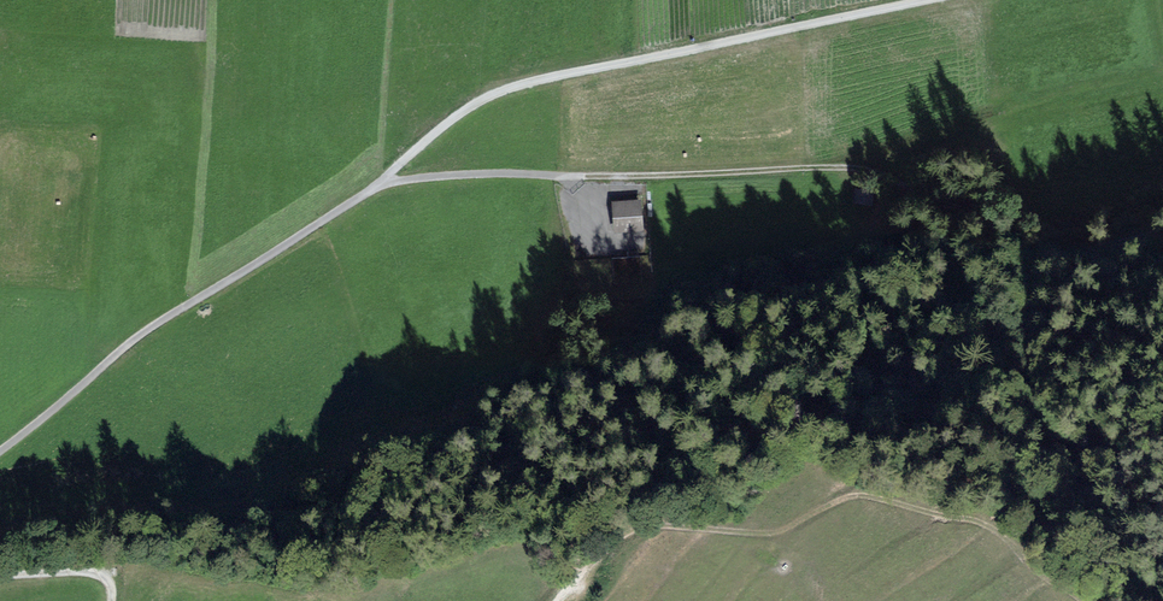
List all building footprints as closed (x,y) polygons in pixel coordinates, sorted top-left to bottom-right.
[(640,201),(613,203),(614,229),(642,227),(640,201)]
